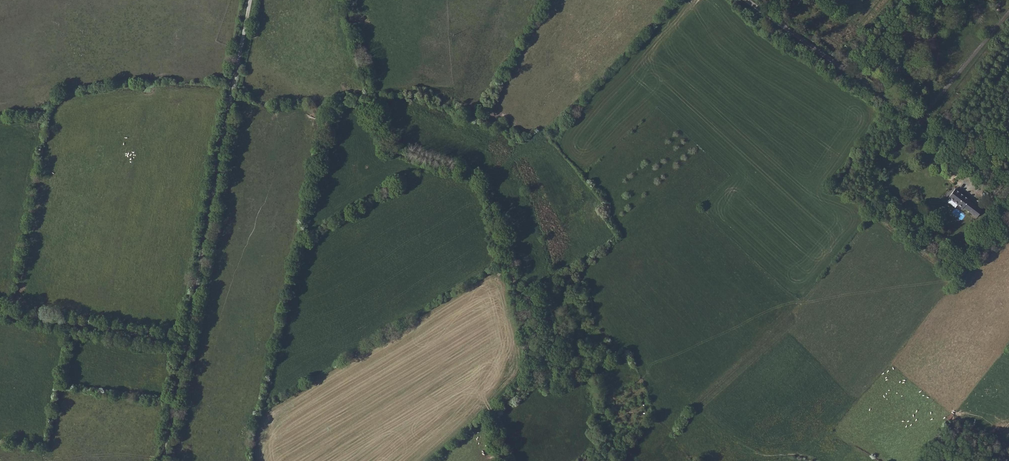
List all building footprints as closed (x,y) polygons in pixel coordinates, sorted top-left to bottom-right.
[(965,191),(960,188),(953,198),(957,201),(965,191)] [(968,208),(969,207),(984,216),(988,209),(975,200),(975,198),(965,191),(957,201),(968,208)]
